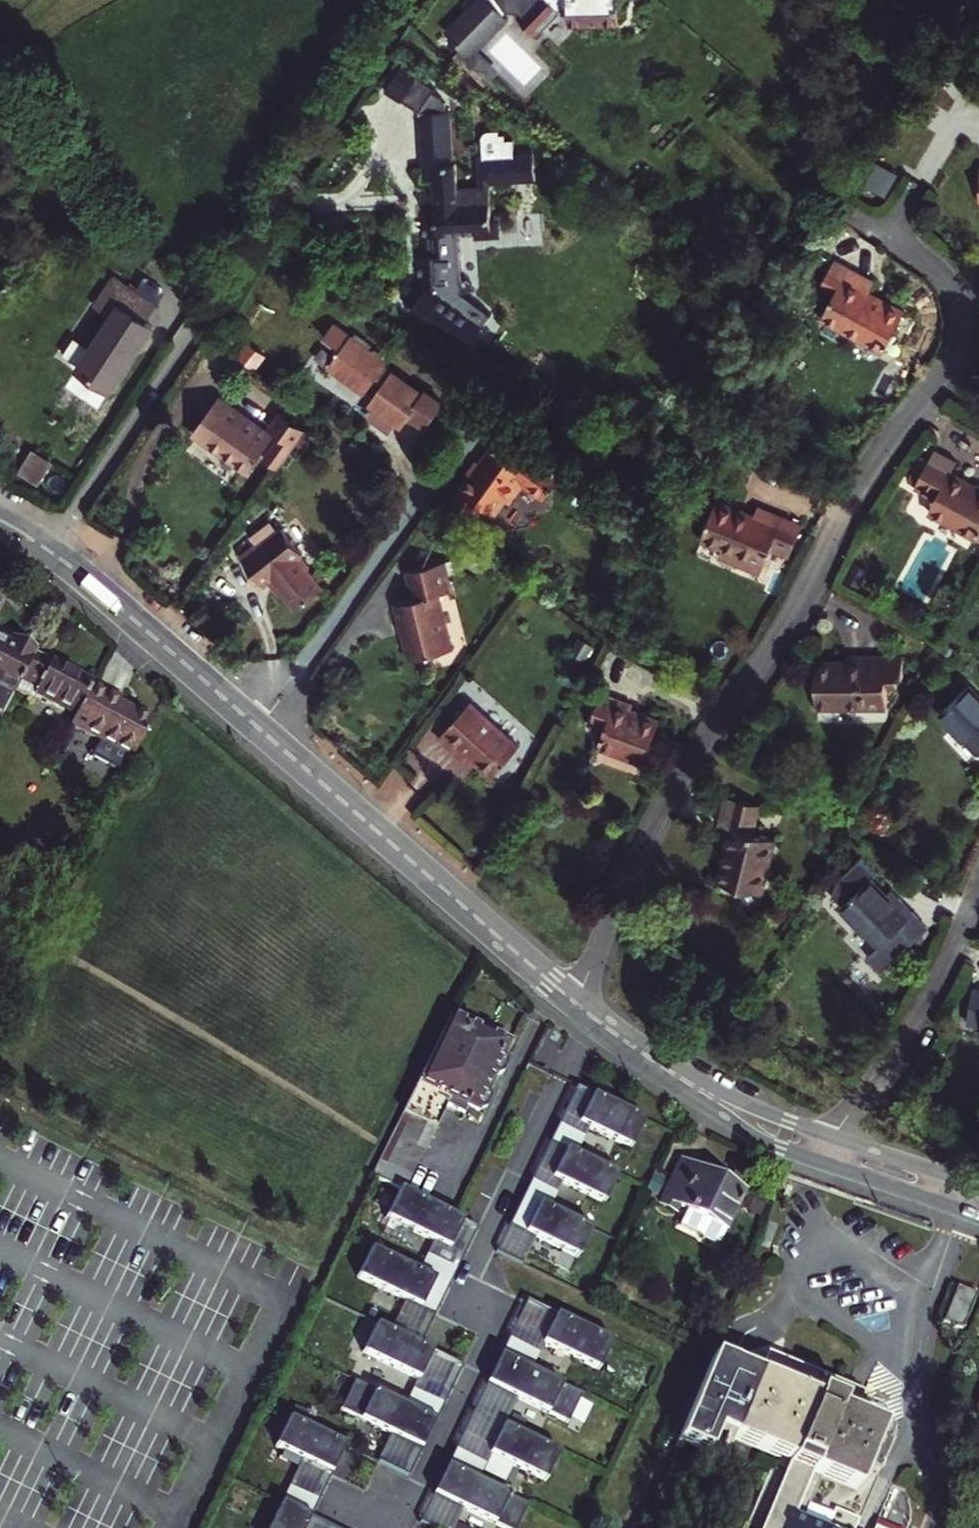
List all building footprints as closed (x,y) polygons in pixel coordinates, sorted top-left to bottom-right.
[(446,30),(473,56),(519,11),(536,27),(558,4),(570,4),(584,16),(620,15),(619,0),(474,0),(446,30)] [(476,232),(485,232),(498,231),(497,215),(493,215),(491,180),(536,176),(534,148),(480,153),(481,184),(459,186),(457,160),(455,160),(450,106),(443,91),(401,66),(387,88),(420,109),(425,177),(434,177),(438,216),(425,217),(428,252),(449,251),(448,230),(476,227),(476,232)] [(822,318),(886,352),(907,312),(871,293),(877,283),(838,261),(821,291),(833,298),(822,318)] [(83,368),(116,388),(156,329),(148,324),(160,305),(115,277),(97,308),(114,318),(83,368)] [(484,323),(426,284),(409,308),(468,349),(484,323)] [(344,350),(353,337),(335,324),(325,337),(340,347),(344,350)] [(396,420),(406,426),(408,423),(413,415),(431,427),(449,400),(432,388),(429,393),(387,365),(390,361),(353,337),(344,350),(340,347),(337,351),(341,354),(332,368),(369,392),(374,385),(382,390),(373,404),(384,411),(385,417),(392,421),(396,420)] [(194,436),(250,476),(276,439),(220,400),(194,436)] [(425,435),(431,427),(413,415),(408,423),(425,435)] [(485,461),(478,470),(474,466),(466,477),(471,480),(457,499),(471,510),(479,499),(486,504),(498,513),(509,499),(514,503),(527,484),(547,497),(565,473),(541,457),(546,451),(511,427),(505,436),(503,435),(485,461)] [(937,452),(917,489),(937,499),(929,513),(978,539),(978,488),(953,474),(959,463),(937,452)] [(24,473),(42,484),(53,464),(35,453),(24,473)] [(474,466),(478,470),(485,461),(480,458),(474,466)] [(767,565),(785,519),(759,508),(756,516),(691,490),(676,517),(707,530),(704,539),(767,565)] [(479,499),(471,510),(478,515),(486,504),(479,499)] [(314,572),(304,560),(308,557),(288,530),(263,550),(260,546),(244,559),(267,588),(272,584),(285,600),(288,597),(300,612),(326,593),(311,573),(314,572)] [(449,561),(411,572),(419,601),(400,607),(417,663),(459,649),(441,594),(457,590),(449,561)] [(34,652),(13,642),(10,647),(0,641),(0,716),(1,716),(14,691),(34,652)] [(34,652),(14,691),(31,700),(34,694),(75,715),(91,683),(34,652)] [(910,679),(910,657),(849,657),(849,662),(819,662),(819,708),(890,709),(890,690),(900,690),(900,679),(910,679)] [(91,683),(75,715),(69,726),(96,740),(88,756),(123,774),(152,719),(120,703),(123,699),(91,683)] [(970,686),(942,713),(978,752),(978,696),(970,686)] [(636,706),(604,694),(592,726),(606,731),(602,746),(646,763),(662,722),(634,711),(636,706)] [(525,745),(474,702),(442,739),(464,758),(470,751),(485,764),(499,776),(525,745)] [(470,751),(464,758),(479,770),(485,764),(470,751)] [(762,805),(728,797),(722,827),(732,829),(721,882),(764,892),(776,838),(756,834),(762,805)] [(844,907),(883,947),(891,939),(904,953),(929,929),(903,901),(898,906),(873,879),(844,907)] [(976,990),(969,1023),(978,1025),(978,990),(976,990)] [(489,1097),(486,1091),(480,1088),(487,1072),(494,1076),(501,1073),(507,1062),(503,1056),(491,1051),(497,1040),(449,1016),(372,1172),(403,1188),(445,1106),(459,1114),(463,1106),(476,1112),(476,1110),(484,1108),(489,1097)] [(508,1046),(497,1040),(491,1051),(503,1056),(508,1046)] [(480,1088),(486,1091),(494,1076),(487,1072),(480,1088)] [(577,1083),(559,1121),(585,1133),(603,1096),(577,1083)] [(603,1096),(589,1125),(632,1145),(646,1117),(603,1096)] [(559,1121),(550,1138),(576,1150),(585,1133),(559,1121)] [(550,1138),(532,1176),(558,1188),(562,1179),(576,1150),(550,1138)] [(576,1150),(562,1179),(605,1200),(619,1171),(576,1150)] [(743,1190),(681,1159),(660,1202),(676,1209),(679,1202),(687,1206),(679,1223),(718,1242),(743,1190)] [(532,1176),(524,1192),(550,1205),(558,1188),(532,1176)] [(394,1183),(379,1212),(433,1240),(448,1211),(394,1183)] [(524,1192),(510,1221),(578,1254),(592,1226),(550,1205),(524,1192)] [(432,1240),(427,1252),(457,1267),(477,1225),(454,1214),(448,1211),(433,1240),(432,1240)] [(510,1221),(496,1248),(522,1261),(536,1233),(510,1221)] [(427,1252),(419,1268),(449,1283),(457,1267),(427,1252)] [(400,1259),(386,1287),(435,1311),(449,1283),(419,1268),(400,1259)] [(956,1284),(943,1319),(961,1326),(977,1292),(956,1284)] [(406,1297),(391,1328),(420,1342),(435,1311),(406,1297)] [(528,1297),(509,1335),(539,1349),(543,1340),(557,1312),(528,1297)] [(557,1312),(543,1340),(599,1367),(613,1339),(557,1312)] [(377,1321),(363,1350),(419,1377),(433,1348),(377,1321)] [(509,1335),(501,1352),(531,1366),(539,1349),(509,1335)] [(462,1363),(433,1348),(419,1377),(414,1386),(444,1401),(462,1363)] [(794,1512),(812,1469),(856,1487),(882,1424),(854,1412),(838,1405),(848,1382),(767,1348),(758,1371),(746,1399),(718,1387),(730,1359),(711,1352),(682,1433),(678,1441),(706,1452),(715,1430),(789,1460),(761,1527),(831,1527),(794,1512)] [(501,1352),(487,1381),(517,1395),(551,1412),(565,1383),(501,1352)] [(758,1371),(730,1359),(718,1387),(746,1399),(758,1371)] [(355,1378),(341,1407),(422,1446),(436,1417),(406,1403),(355,1378)] [(487,1381),(474,1408),(504,1422),(517,1395),(487,1381)] [(848,1382),(838,1405),(854,1412),(863,1389),(848,1382)] [(414,1386),(406,1403),(436,1417),(444,1401),(414,1386)] [(474,1408),(455,1446),(485,1461),(490,1451),(504,1422),(474,1408)] [(289,1414),(275,1443),(302,1456),(331,1471),(345,1442),(343,1440),(289,1414)] [(504,1422),(490,1451),(546,1478),(560,1450),(504,1422)] [(391,1432),(378,1459),(408,1474),(422,1446),(391,1432)] [(455,1446),(447,1462),(477,1477),(485,1461),(455,1446)] [(302,1456),(289,1483),(318,1497),(331,1471),(302,1456)] [(433,1491),(463,1505),(509,1527),(516,1527),(529,1502),(477,1477),(447,1462),(433,1491)] [(289,1483),(282,1500),(310,1514),(318,1497),(289,1483)] [(420,1519),(438,1527),(452,1527),(463,1505),(433,1491),(420,1519)] [(310,1514),(282,1500),(268,1527),(303,1527),(310,1514)] [(303,1527),(340,1527),(310,1514),(303,1527)]
